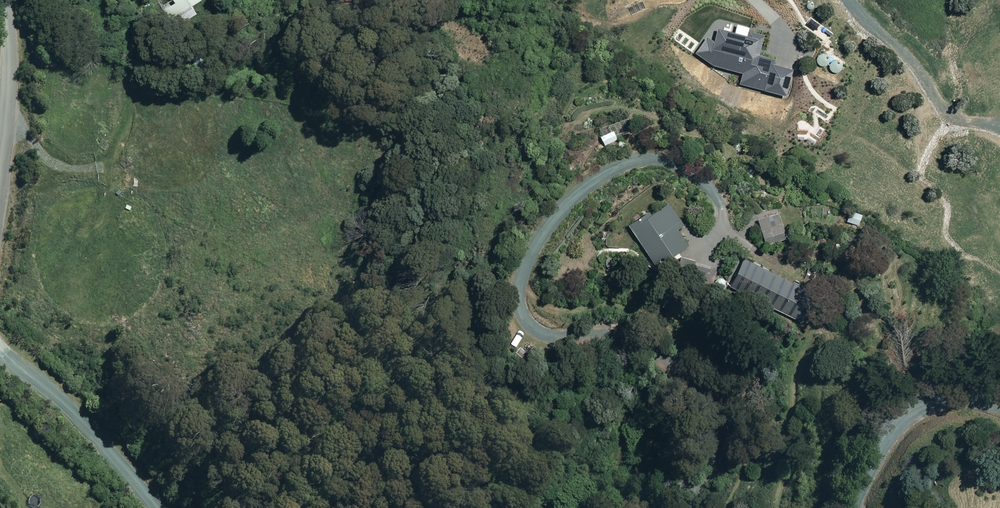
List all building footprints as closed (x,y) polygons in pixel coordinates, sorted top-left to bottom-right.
[(165,2),(177,8),(165,15),(170,24),(182,17),(187,25),(197,20),(192,12),(211,1),(210,0),(164,0),(165,2)] [(616,138),(613,129),(598,135),(602,144),(616,138)] [(682,223),(670,201),(630,223),(653,263),(686,244),(677,227),(682,223)] [(786,236),(776,210),(756,218),(766,244),(786,236)] [(861,214),(850,210),(846,220),(858,224),(861,214)] [(815,293),(742,257),(729,282),(802,318),(815,293)]
